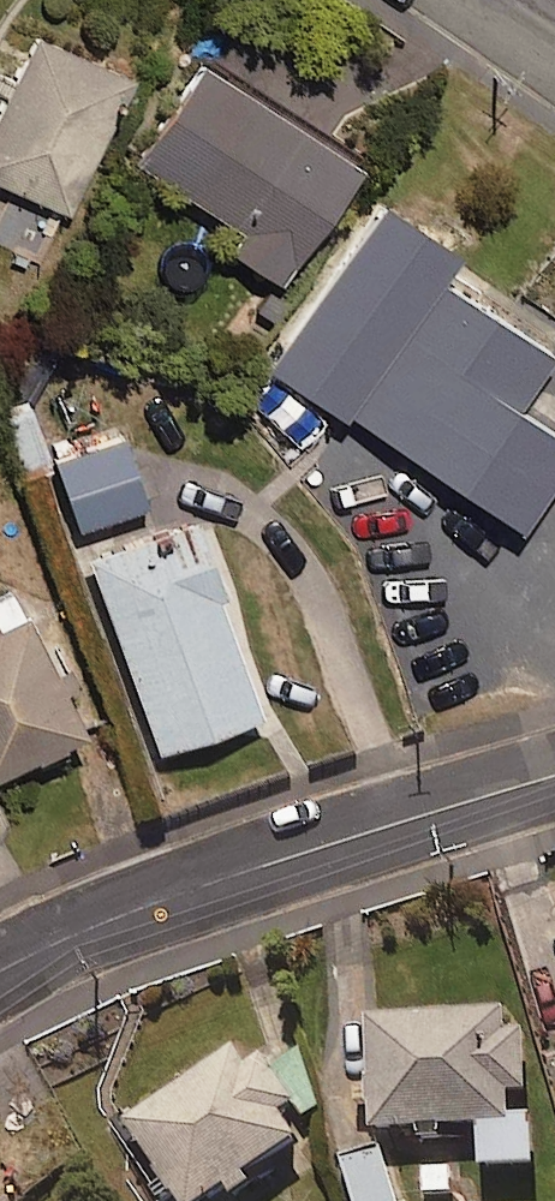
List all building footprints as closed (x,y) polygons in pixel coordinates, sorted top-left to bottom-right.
[(38,25),(4,100),(0,98),(0,178),(70,210),(135,70),(38,25)] [(364,156),(198,47),(130,149),(244,225),(231,245),(282,279),(364,156)] [(383,190),(273,361),(525,523),(554,477),(554,426),(520,403),(554,348),(554,347),(441,273),(463,241),(383,190)] [(149,501),(126,434),(58,458),(81,525),(149,501)] [(172,559),(165,539),(95,562),(162,758),(267,722),(208,547),(172,559)] [(19,590),(0,600),(0,771),(89,725),(19,590)] [(528,1009),(370,1017),(375,1129),(484,1123),(486,1167),(535,1164),(528,1009)] [(290,1044),(254,1069),(238,1045),(128,1121),(183,1200),(211,1200),(302,1138),(285,1113),(320,1089),(290,1044)] [(386,1151),(344,1164),(356,1200),(402,1200),(386,1151)]
